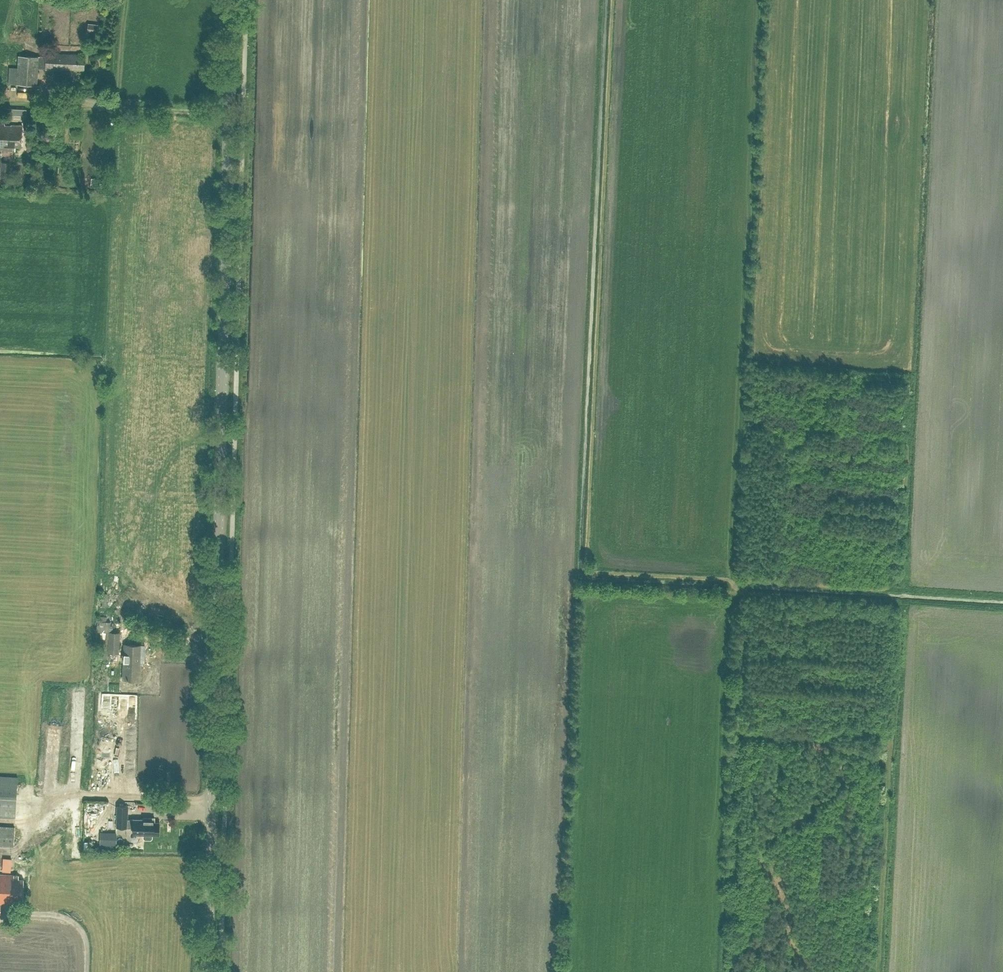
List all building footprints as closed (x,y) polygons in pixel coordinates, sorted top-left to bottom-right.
[(59,38),(59,30),(47,30),(47,38),(59,38)] [(24,56),(18,56),(18,67),(9,66),(8,83),(23,84),(37,85),(38,68),(52,68),(52,69),(60,70),(60,68),(83,69),(84,54),(47,52),(47,57),(24,56)] [(21,147),(22,125),(4,125),(4,123),(0,123),(0,150),(15,150),(15,146),(21,147)] [(5,176),(9,176),(10,162),(1,161),(0,172),(0,176),(5,176)] [(107,653),(108,631),(99,630),(98,658),(108,658),(108,653),(107,653)] [(107,653),(108,653),(119,653),(120,631),(108,631),(107,653)] [(141,662),(144,662),(145,645),(124,644),(122,678),(141,679),(141,662)] [(17,776),(0,775),(0,816),(15,817),(17,776)] [(127,827),(128,805),(117,805),(116,826),(127,827)] [(142,817),(142,819),(133,818),(132,833),(142,833),(142,837),(143,838),(149,839),(151,837),(151,834),(158,834),(159,822),(153,822),(153,817),(142,817)] [(13,846),(14,826),(0,825),(0,846),(13,846)] [(88,842),(101,843),(101,829),(88,829),(88,842)] [(4,855),(4,870),(13,869),(12,855),(4,855)] [(0,914),(1,903),(13,904),(13,900),(22,900),(23,878),(18,878),(18,875),(0,874),(0,914)]
